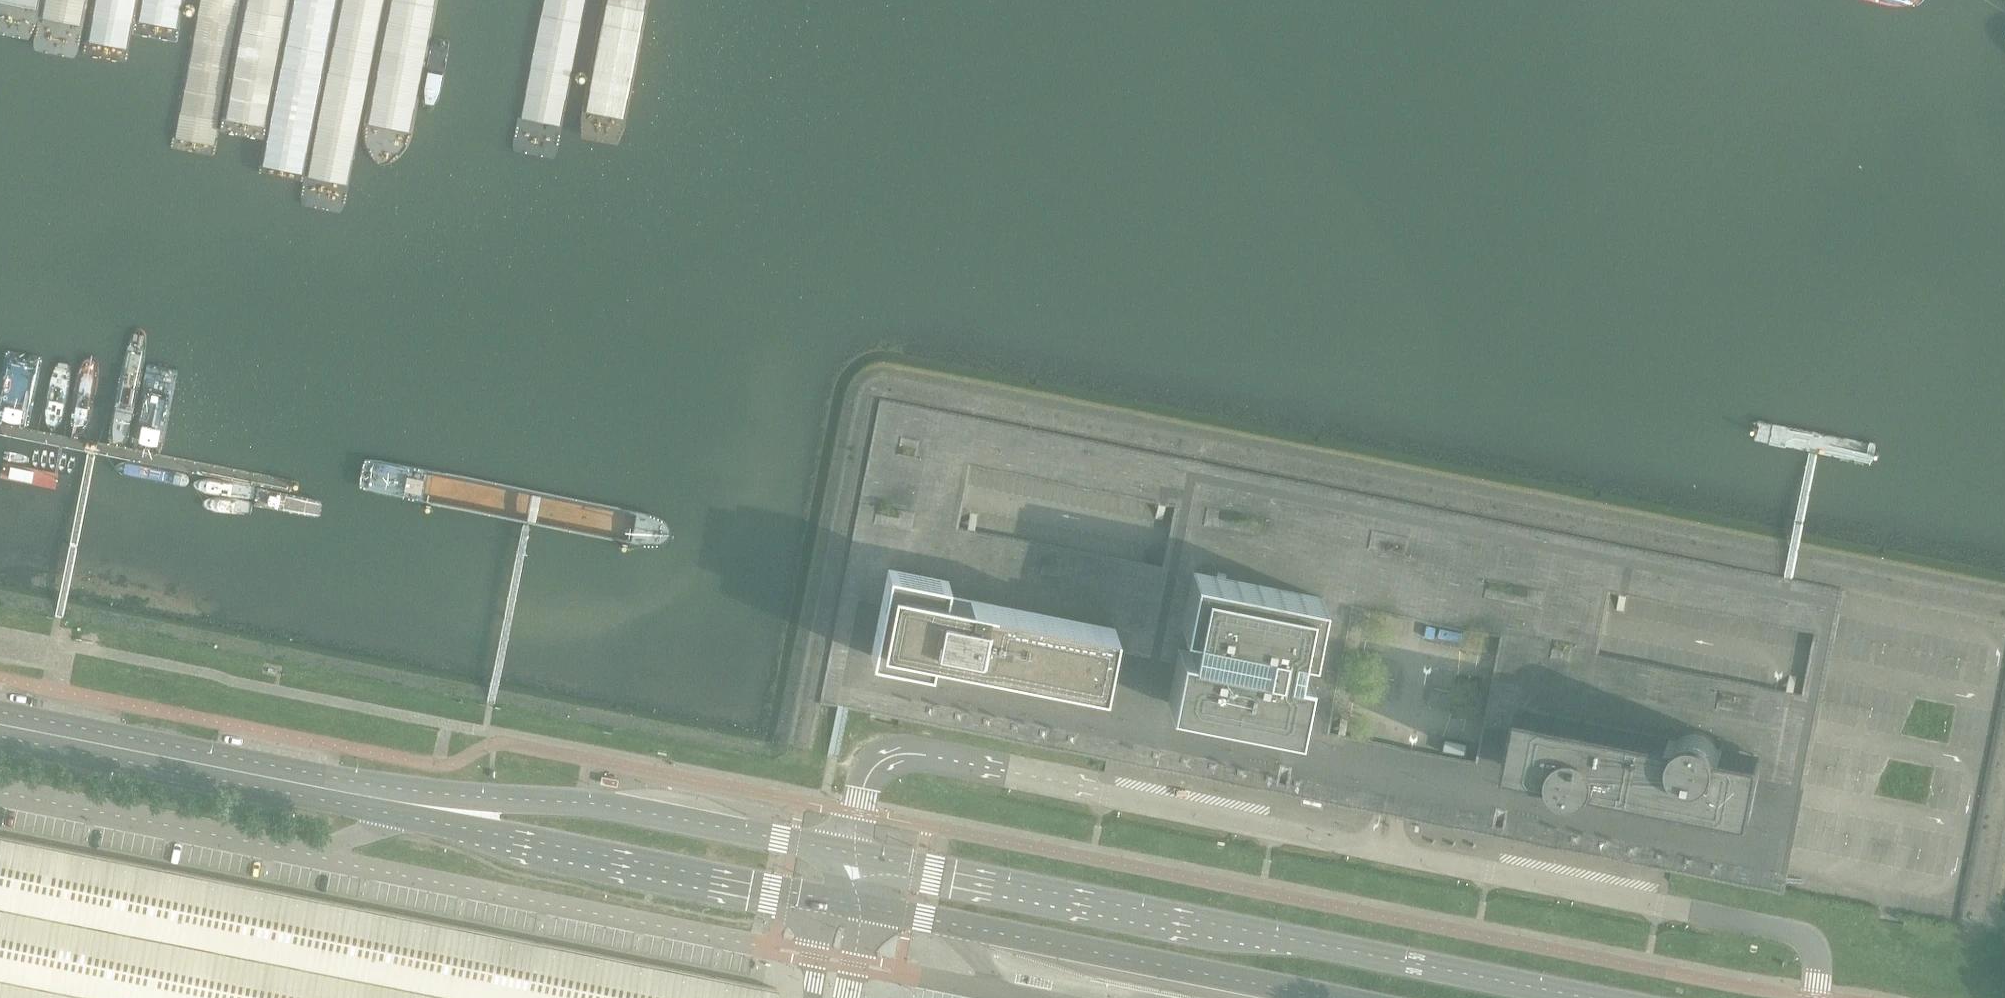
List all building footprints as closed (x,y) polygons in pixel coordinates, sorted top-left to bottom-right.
[(1845,589),(880,399),(819,704),(1102,760),(1393,818),(1668,872),(1784,895),(1791,862),(1804,796),(1816,734),(1829,667),(1841,610),(1845,589)] [(0,836),(0,997),(778,997),(777,989),(0,836)]
